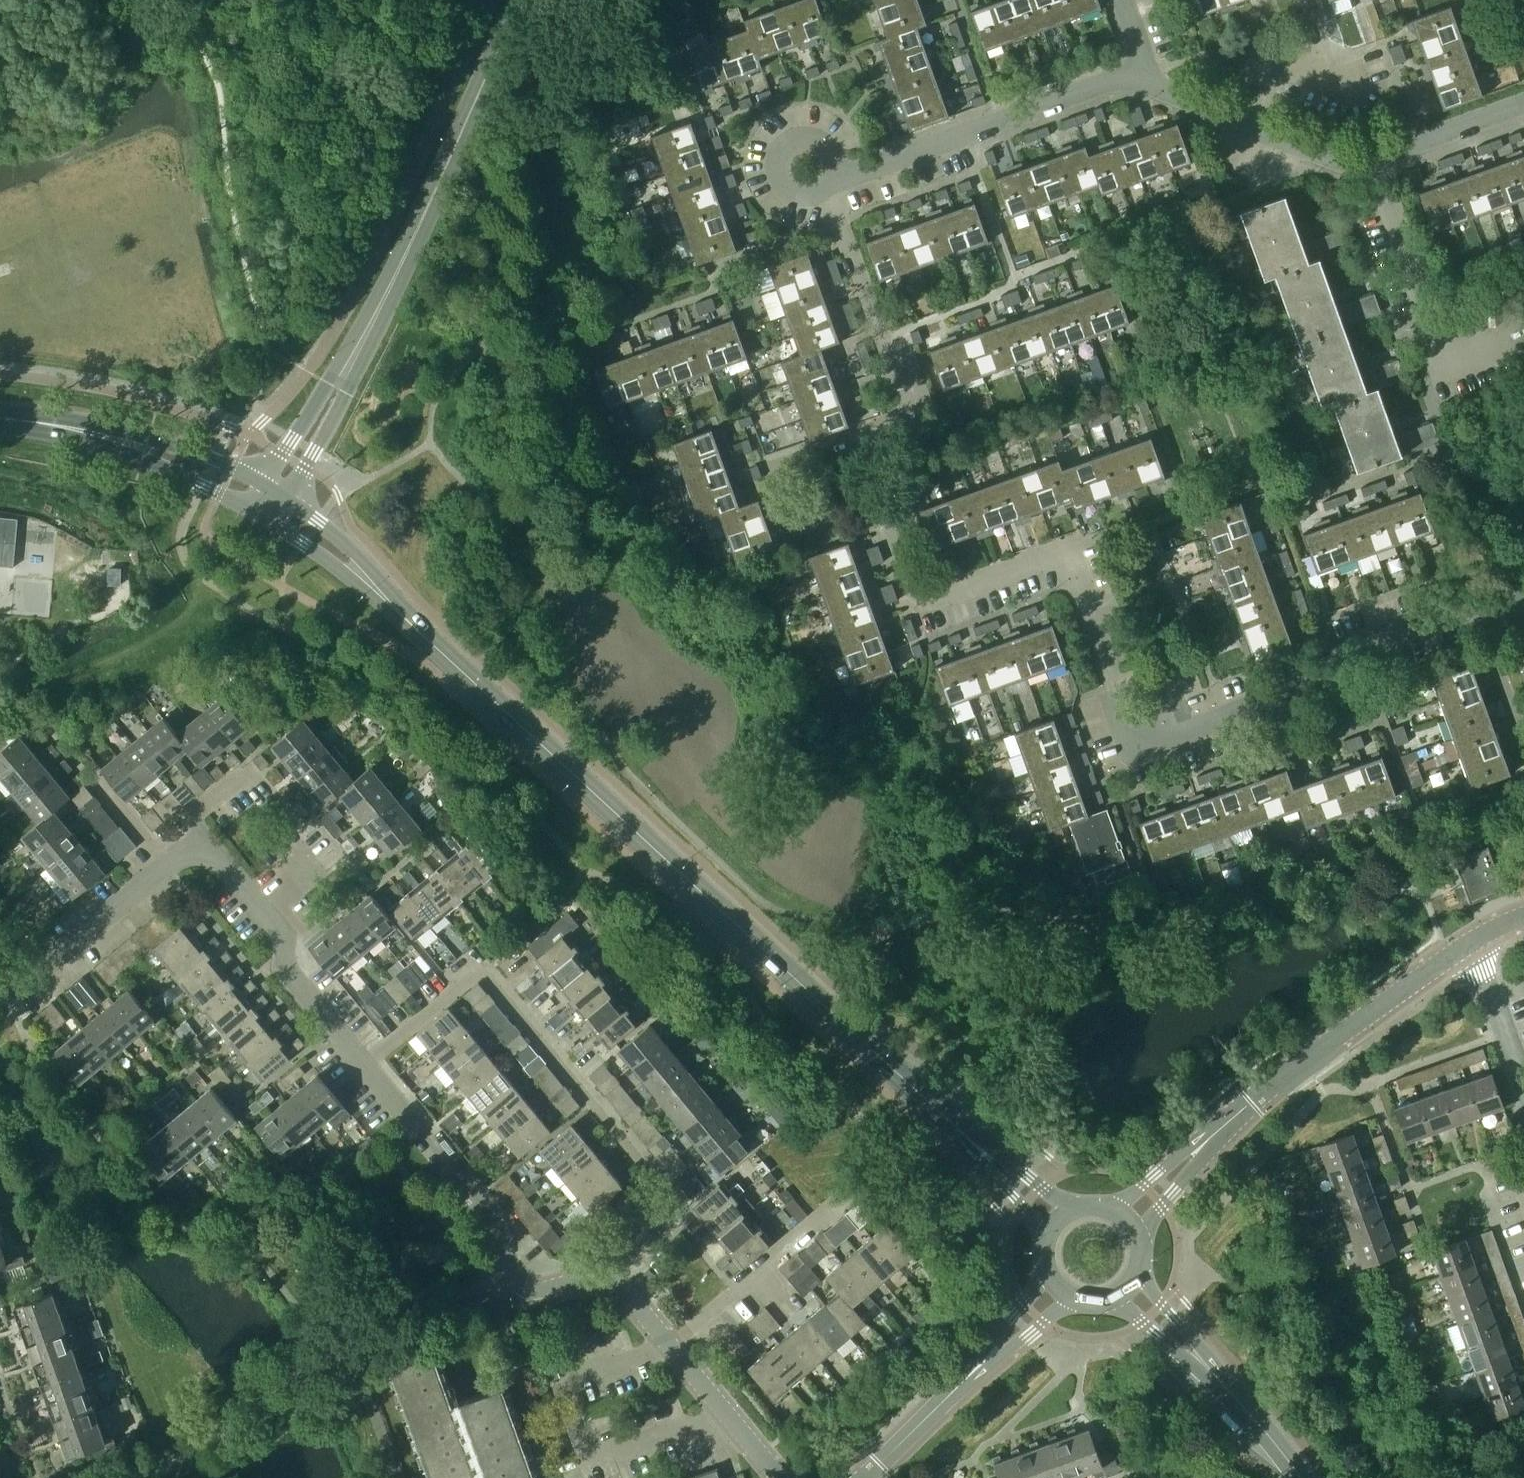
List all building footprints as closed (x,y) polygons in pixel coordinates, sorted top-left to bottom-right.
[(794,1),(809,43),(818,40),(816,37),(828,32),(817,0),(796,0),(794,1)] [(925,15),(921,3),(900,10),(897,0),(894,0),(877,6),(888,36),(888,37),(918,26),(918,27),(928,23),(928,22),(930,21),(928,14),(925,15)] [(900,10),(921,3),(920,0),(897,0),(900,10)] [(990,3),(1005,43),(1024,36),(1011,0),(998,0),(990,3)] [(1024,36),(1043,29),(1033,0),(1011,0),(1024,36)] [(1043,29),(1062,22),(1055,0),(1033,0),(1043,29)] [(1062,22),(1082,15),(1076,0),(1055,0),(1062,22)] [(1082,15),(1102,8),(1099,0),(1076,0),(1082,15)] [(1205,0),(1182,0),(1189,19),(1190,18),(1192,22),(1198,20),(1197,16),(1209,11),(1205,0)] [(1226,0),(1205,0),(1209,11),(1219,8),(1221,12),(1229,8),(1226,0)] [(1229,8),(1237,6),(1235,2),(1241,0),(1226,0),(1229,8)] [(800,42),(802,46),(809,43),(794,1),(775,8),(782,28),(771,31),(777,50),(800,42)] [(985,50),(1005,43),(990,3),(978,7),(977,3),(970,6),(971,10),(970,10),(985,50)] [(1414,27),(1418,39),(1438,32),(1442,43),(1461,36),(1470,33),(1466,21),(1457,24),(1450,5),(1411,19),(1411,20),(1408,21),(1411,29),(1414,27)] [(775,8),(744,19),(747,28),(748,28),(760,61),(768,58),(767,54),(777,50),(771,31),(782,28),(775,8)] [(962,32),(957,20),(949,23),(954,35),(962,32)] [(918,26),(888,37),(888,36),(879,40),(879,41),(876,42),(879,49),(882,48),(885,59),(925,45),(918,27),(918,26)] [(748,28),(747,28),(728,35),(744,79),(752,76),(751,72),(763,68),(760,61),(748,28)] [(958,47),(966,45),(966,44),(962,32),(954,35),(958,47)] [(1425,70),(1468,55),(1461,36),(1442,43),(1438,32),(1418,39),(1426,61),(1422,63),(1425,70)] [(744,79),(728,35),(708,42),(723,82),(734,78),(736,82),(744,79)] [(712,86),(723,82),(708,42),(689,49),(703,89),(705,88),(706,92),(714,90),(712,86)] [(1388,46),(1391,55),(1404,50),(1400,42),(1388,46)] [(932,65),(925,45),(885,59),(890,71),(886,72),(889,80),(932,65)] [(1394,64),(1395,63),(1407,59),(1404,50),(1391,55),(1394,64)] [(1475,74),(1468,55),(1425,70),(1428,78),(1432,77),(1436,89),(1475,74)] [(826,62),(828,70),(841,66),(838,58),(826,62)] [(806,69),(809,77),(820,73),(818,65),(806,69)] [(923,102),(943,95),(932,65),(889,80),(892,88),(895,87),(899,98),(918,91),(923,102)] [(978,77),(974,66),(966,68),(970,80),(978,77)] [(1483,94),(1475,74),(1436,89),(1440,100),(1436,102),(1439,109),(1443,107),(1443,108),(1483,94)] [(782,87),(794,82),(791,75),(779,79),(782,87)] [(688,94),(697,91),(694,82),(685,85),(688,94)] [(1404,91),(1407,99),(1420,94),(1416,86),(1404,91)] [(773,96),(771,89),(758,93),(761,101),(773,96)] [(910,130),(950,115),(943,95),(923,102),(918,91),(899,98),(907,121),(904,123),(906,130),(910,129),(910,130)] [(972,99),(975,106),(987,102),(984,94),(972,99)] [(1407,99),(1410,107),(1423,103),(1420,94),(1407,99)] [(739,100),(741,107),(753,103),(750,95),(739,100)] [(719,107),(722,114),(722,115),(734,110),(732,102),(719,107)] [(1098,120),(1106,117),(1102,105),(1093,109),(1098,120)] [(1144,113),(1141,105),(1128,109),(1131,117),(1144,113)] [(1078,124),(1090,119),(1087,111),(1074,115),(1078,124)] [(1131,117),(1134,126),(1147,121),(1144,113),(1131,117)] [(708,128),(716,126),(713,118),(712,114),(704,117),(708,128)] [(1074,115),(1062,120),(1065,128),(1078,124),(1074,115)] [(658,155),(698,141),(694,130),(697,129),(695,122),(691,123),(690,121),(651,135),(658,155)] [(1164,123),(1156,126),(1171,169),(1191,161),(1177,122),(1165,127),(1164,123)] [(1047,125),(1036,129),(1039,138),(1050,133),(1047,125)] [(1150,132),(1138,137),(1145,156),(1134,160),(1141,179),(1171,169),(1156,126),(1148,128),(1150,132)] [(1024,134),(1025,135),(1027,142),(1039,138),(1036,129),(1024,134)] [(1508,134),(1509,136),(1511,143),(1523,139),(1520,130),(1508,134)] [(723,146),(719,134),(710,137),(715,149),(723,146)] [(1114,141),(1106,144),(1122,186),(1141,179),(1134,160),(1145,156),(1138,137),(1116,145),(1114,141)] [(1492,150),(1504,145),(1501,137),(1489,141),(1492,150)] [(698,141),(658,155),(665,174),(708,159),(705,151),(702,153),(698,141)] [(1477,145),(1478,146),(1481,154),(1492,150),(1489,141),(1477,145)] [(1087,154),(1098,185),(1101,194),(1122,186),(1106,144),(1098,147),(1099,150),(1088,154),(1087,154)] [(1071,146),(1063,149),(1079,192),(1098,185),(1087,154),(1088,154),(1085,145),(1072,149),(1071,146)] [(989,163),(997,160),(992,148),(984,151),(989,163)] [(1057,155),(1045,159),(1052,179),(1041,183),(1048,203),(1079,192),(1063,149),(1055,151),(1057,155)] [(1523,150),(1514,153),(1523,180),(1523,153),(1523,150)] [(1454,164),(1465,159),(1462,151),(1450,155),(1454,164)] [(730,165),(726,153),(717,156),(722,168),(730,165)] [(1514,153),(1507,156),(1508,159),(1496,163),(1511,203),(1523,198),(1523,180),(1514,153)] [(1439,159),(1439,161),(1442,168),(1454,164),(1450,155),(1439,159)] [(708,159),(665,174),(672,194),(712,179),(708,168),(711,167),(708,159)] [(1022,164),(1014,167),(1029,210),(1048,203),(1041,183),(1052,179),(1045,159),(1023,167),(1022,164)] [(1485,167),(1484,164),(1476,167),(1492,209),(1511,203),(1496,163),(1485,167)] [(1416,182),(1424,178),(1420,166),(1411,169),(1416,182)] [(1009,217),(1029,210),(1014,167),(1006,170),(1007,173),(995,177),(1009,217)] [(1492,209),(1476,167),(1468,170),(1469,173),(1458,177),(1472,217),(1492,209)] [(729,187),(737,184),(733,173),(724,176),(729,187)] [(1453,224),(1472,217),(1458,177),(1447,181),(1445,178),(1437,181),(1453,224)] [(712,179),(672,194),(679,213),(722,198),(719,190),(716,191),(712,179)] [(958,183),(958,184),(961,192),(973,188),(970,179),(958,183)] [(1433,231),(1453,224),(1437,181),(1430,183),(1431,187),(1419,191),(1433,231)] [(934,191),(935,192),(937,200),(950,196),(947,187),(934,191)] [(1345,324),(1381,311),(1382,311),(1374,292),(1338,305),(1321,259),(1347,249),(1340,229),(1303,242),(1286,195),(1240,211),(1265,279),(1275,275),(1323,408),(1333,404),(1357,470),(1440,440),(1433,421),(1396,434),(1379,387),(1406,378),(1399,357),(1362,371),(1345,324)] [(908,200),(908,202),(911,210),(923,205),(920,196),(908,200)] [(725,206),(722,198),(679,213),(686,232),(705,225),(709,236),(730,229),(722,207),(725,206)] [(966,205),(954,209),(968,248),(988,241),(974,202),(972,202),(971,199),(964,202),(966,205)] [(747,213),(743,200),(734,204),(739,217),(747,213)] [(881,210),(882,211),(885,219),(897,214),(894,205),(881,210)] [(949,255),(968,248),(954,209),(943,213),(942,210),(934,213),(949,255)] [(927,219),(916,223),(922,242),(910,247),(917,267),(949,255),(934,213),(926,216),(927,219)] [(859,228),(861,227),(871,223),(868,215),(856,220),(859,228)] [(892,228),(883,231),(898,274),(917,267),(910,247),(922,242),(916,223),(893,231),(892,228)] [(709,236),(705,225),(686,232),(697,264),(737,249),(737,248),(740,247),(737,240),(734,241),(730,229),(709,236)] [(758,241),(753,229),(745,233),(749,245),(758,241)] [(880,280),(898,274),(883,231),(876,234),(877,237),(866,241),(880,280)] [(1058,244),(1046,248),(1049,257),(1061,253),(1058,244)] [(808,252),(769,266),(776,285),(794,279),(799,290),(819,282),(811,260),(814,259),(812,251),(808,253),(808,252)] [(1030,263),(1029,259),(1027,253),(1023,255),(1016,257),(1019,266),(1030,263)] [(1095,253),(1083,257),(1086,265),(1098,261),(1095,253)] [(839,270),(839,269),(835,257),(826,261),(830,273),(839,270)] [(1083,257),(1072,261),(1075,269),(1086,265),(1083,257)] [(1048,280),(1060,275),(1056,267),(1045,271),(1048,280)] [(830,273),(834,285),(843,282),(839,270),(830,273)] [(1045,271),(1033,276),(1036,284),(1048,280),(1045,271)] [(794,279),(776,285),(787,316),(830,301),(827,292),(823,293),(819,282),(799,290),(794,279)] [(1107,286),(1095,290),(1109,330),(1130,323),(1115,283),(1114,284),(1112,280),(1106,283),(1107,286)] [(906,284),(909,292),(915,290),(912,282),(906,284)] [(1017,289),(1009,292),(1013,304),(1022,301),(1017,289)] [(1075,294),(1090,337),(1109,330),(1095,290),(1084,294),(1083,291),(1075,294)] [(1001,295),(1003,300),(1005,307),(1013,304),(1009,292),(1001,295)] [(1056,304),(1071,344),(1090,337),(1075,294),(1066,297),(1067,299),(1056,304)] [(712,297),(704,300),(708,312),(716,309),(712,297)] [(704,300),(695,303),(700,315),(708,312),(704,300)] [(830,301),(787,316),(794,335),(834,321),(830,310),(833,309),(830,301)] [(842,304),(846,317),(855,314),(851,301),(842,304)] [(1045,308),(1044,305),(1036,308),(1052,351),(1071,344),(1056,304),(1045,308)] [(971,319),(983,315),(981,307),(968,311),(971,319)] [(1052,351),(1036,308),(1028,311),(1029,314),(1018,318),(1033,358),(1052,351)] [(956,315),(959,324),(971,319),(968,311),(956,315)] [(667,313),(659,316),(664,328),(670,325),(671,325),(667,313)] [(851,329),(859,326),(855,314),(846,317),(851,329)] [(724,322),(714,325),(728,365),(748,358),(733,318),(732,319),(731,315),(722,318),(724,322)] [(659,316),(651,319),(656,331),(661,329),(664,328),(659,316)] [(1007,322),(1006,319),(997,322),(1014,365),(1033,358),(1018,318),(1007,322)] [(838,332),(834,321),(794,335),(801,354),(801,355),(825,346),(825,347),(840,341),(841,340),(843,339),(840,331),(838,332)] [(992,327),(979,332),(987,351),(975,356),(983,376),(1014,365),(997,322),(991,324),(992,327)] [(664,328),(661,329),(663,335),(673,332),(670,325),(664,328)] [(701,326),(692,329),(708,373),(728,365),(714,325),(702,330),(701,326)] [(686,335),(674,339),(682,360),(670,364),(678,383),(708,373),(692,329),(685,332),(686,335)] [(915,345),(923,342),(918,329),(910,332),(915,345)] [(590,330),(581,333),(586,345),(594,342),(590,330)] [(611,333),(615,345),(624,342),(620,330),(611,333)] [(749,330),(740,333),(744,344),(753,341),(749,330)] [(957,336),(948,339),(964,383),(983,376),(975,356),(987,351),(979,332),(958,339),(957,336)] [(651,344),(642,347),(658,390),(678,383),(670,364),(682,360),(674,339),(652,347),(651,344)] [(944,390),(964,383),(948,339),(940,342),(941,345),(930,349),(944,390)] [(869,353),(865,341),(856,344),(860,356),(869,353)] [(825,346),(801,355),(801,354),(781,361),(789,381),(828,367),(824,357),(828,355),(825,347),(825,346)] [(636,353),(625,357),(631,377),(620,381),(627,401),(658,390),(642,347),(635,349),(636,353)] [(873,365),(869,353),(860,356),(864,368),(873,365)] [(620,381),(631,377),(625,357),(603,365),(601,361),(594,364),(595,368),(594,368),(608,408),(627,401),(620,381)] [(832,379),(828,367),(789,381),(795,400),(839,385),(836,377),(832,379)] [(1107,387),(1102,373),(1083,380),(1088,393),(1107,387)] [(842,393),(839,385),(795,400),(803,420),(842,405),(838,394),(842,393)] [(874,394),(871,386),(859,390),(862,399),(874,394)] [(862,399),(865,407),(877,402),(874,394),(862,399)] [(1036,410),(1050,405),(1048,398),(1033,403),(1036,410)] [(1146,398),(1137,401),(1142,413),(1151,410),(1146,398)] [(842,405),(803,420),(810,440),(850,425),(850,424),(853,423),(850,415),(846,417),(842,405)] [(1110,411),(1098,415),(1101,424),(1113,419),(1110,411)] [(711,417),(715,426),(725,422),(721,413),(711,417)] [(741,428),(745,426),(754,423),(751,415),(738,420),(741,428)] [(1098,415),(1086,419),(1090,428),(1101,424),(1098,415)] [(692,423),(681,427),(685,437),(695,433),(692,423)] [(1031,428),(1018,433),(1021,441),(1034,436),(1031,428)] [(679,463),(719,448),(715,438),(719,437),(716,429),(712,430),(712,429),(672,443),(679,463)] [(1060,429),(1049,433),(1052,441),(1064,437),(1060,429)] [(1018,433),(1004,438),(1007,446),(1021,441),(1018,433)] [(647,439),(650,447),(661,444),(658,435),(647,439)] [(1152,437),(1130,444),(1145,484),(1157,480),(1158,483),(1166,480),(1165,477),(1166,476),(1152,437)] [(745,454),(753,451),(748,438),(740,441),(745,454)] [(988,444),(976,448),(979,457),(991,452),(988,444)] [(1145,484),(1130,444),(1112,451),(1127,494),(1136,491),(1134,488),(1145,484)] [(719,448),(679,463),(686,482),(729,466),(727,459),(723,461),(719,448)] [(976,448),(963,453),(966,461),(979,457),(976,448)] [(1127,494),(1112,451),(1091,458),(1099,478),(1088,482),(1094,502),(1119,493),(1120,497),(1127,494)] [(1099,478),(1091,458),(1062,469),(1061,469),(1074,503),(1073,503),(1075,509),(1077,509),(1078,512),(1085,510),(1083,506),(1094,502),(1088,482),(1099,478)] [(1062,469),(1059,459),(1038,467),(1045,487),(1034,490),(1042,510),(1064,502),(1066,506),(1073,503),(1074,503),(1061,469),(1062,469)] [(935,472),(947,468),(944,460),(932,464),(935,472)] [(932,464),(920,469),(923,477),(935,472),(932,464)] [(754,480),(762,477),(758,465),(750,468),(754,480)] [(729,466),(686,482),(693,501),(732,487),(729,476),(732,475),(729,466)] [(1045,487),(1038,467),(1008,478),(1023,521),(1032,518),(1030,515),(1042,510),(1034,490),(1045,487)] [(1409,484),(1417,481),(1413,469),(1404,472),(1409,484)] [(783,486),(780,478),(768,482),(771,490),(783,486)] [(1023,521),(1008,478),(989,485),(1003,525),(1014,521),(1016,524),(1023,521)] [(1389,487),(1386,479),(1385,478),(1373,483),(1377,492),(1389,487)] [(1373,483),(1361,487),(1365,496),(1377,492),(1373,483)] [(1003,525),(989,485),(969,491),(985,535),(993,532),(992,529),(1003,525)] [(774,499),(785,495),(786,495),(783,486),(771,490),(774,499)] [(737,499),(732,487),(693,501),(700,522),(719,516),(719,515),(744,506),(741,498),(737,499)] [(985,535),(969,491),(950,498),(957,518),(946,522),(953,543),(976,534),(977,538),(985,535)] [(1415,537),(1435,530),(1421,491),(1409,495),(1408,491),(1399,494),(1415,537)] [(1337,505),(1350,501),(1347,492),(1334,497),(1337,505)] [(1393,500),(1381,504),(1395,544),(1415,537),(1399,494),(1392,497),(1393,500)] [(1322,501),(1325,510),(1337,505),(1334,497),(1322,501)] [(957,518),(950,498),(919,510),(933,550),(935,549),(936,553),(944,550),(942,547),(953,543),(946,522),(957,518)] [(759,500),(744,506),(719,515),(719,516),(726,534),(746,527),(750,538),(770,530),(762,509),(766,507),(763,500),(759,501),(759,500)] [(1231,540),(1252,532),(1240,500),(1201,515),(1201,516),(1198,517),(1201,525),(1204,524),(1208,535),(1227,528),(1231,540)] [(1369,505),(1361,508),(1376,551),(1395,544),(1381,504),(1370,508),(1369,505)] [(1262,509),(1267,521),(1275,518),(1271,505),(1262,509)] [(1295,511),(1296,513),(1299,520),(1310,515),(1307,506),(1295,511)] [(1355,514),(1343,518),(1357,558),(1376,551),(1361,508),(1354,510),(1355,514)] [(14,567),(18,518),(0,516),(0,565),(14,567)] [(1271,533),(1280,530),(1275,518),(1267,521),(1271,533)] [(1330,519),(1322,522),(1337,565),(1357,558),(1343,518),(1331,522),(1330,519)] [(1317,572),(1337,565),(1322,522),(1314,524),(1315,528),(1303,532),(1317,572)] [(750,538),(746,527),(726,534),(737,565),(778,551),(778,549),(780,548),(778,541),(774,543),(770,530),(750,538)] [(1227,528),(1208,535),(1216,558),(1213,559),(1215,566),(1259,551),(1252,532),(1231,540),(1227,528)] [(800,535),(800,536),(788,540),(791,548),(803,543),(800,535)] [(848,542),(809,556),(816,576),(855,562),(851,550),(855,549),(852,542),(849,543),(848,542)] [(881,552),(878,544),(866,549),(869,557),(881,552)] [(1278,552),(1283,564),(1291,561),(1286,549),(1278,552)] [(1259,551),(1215,566),(1218,575),(1222,573),(1226,584),(1266,571),(1259,551)] [(869,557),(872,565),(884,561),(881,552),(869,557)] [(1283,564),(1287,576),(1295,573),(1291,561),(1283,564)] [(855,562),(816,576),(823,595),(866,580),(863,572),(860,573),(855,562)] [(121,585),(121,567),(109,567),(109,585),(121,585)] [(1266,571),(1226,584),(1230,596),(1227,598),(1230,605),(1273,590),(1266,571)] [(866,580),(823,595),(829,614),(870,600),(865,589),(869,588),(866,580)] [(895,591),(892,583),(880,587),(883,596),(895,591)] [(1292,590),(1296,602),(1305,600),(1300,588),(1292,590)] [(1273,590),(1230,605),(1233,613),(1236,612),(1240,623),(1279,609),(1273,590)] [(883,596),(886,604),(898,600),(895,591),(883,596)] [(870,600),(829,614),(836,634),(880,618),(877,610),(873,611),(870,600)] [(1301,614),(1309,611),(1305,600),(1296,602),(1301,614)] [(1036,605),(1024,609),(1027,617),(1039,613),(1036,605)] [(1024,609),(1012,613),(1015,622),(1027,617),(1024,609)] [(1286,627),(1279,609),(1240,623),(1245,635),(1241,636),(1243,643),(1286,627)] [(880,618),(836,634),(843,653),(863,646),(867,656),(887,650),(879,627),(882,626),(880,618)] [(902,621),(907,633),(915,629),(911,618),(902,621)] [(998,618),(986,623),(989,631),(1001,627),(998,618)] [(1032,630),(1046,670),(1066,663),(1052,622),(1050,623),(1049,620),(1042,623),(1043,626),(1032,630)] [(986,623),(973,627),(977,636),(989,631),(986,623)] [(1293,648),(1286,627),(1243,643),(1247,651),(1250,650),(1255,662),(1293,648)] [(1011,634),(1027,677),(1046,670),(1032,630),(1021,634),(1020,631),(1011,634)] [(1304,635),(1308,643),(1319,638),(1316,630),(1304,635)] [(960,632),(947,636),(950,645),(963,641),(960,632)] [(1005,640),(993,644),(1008,684),(1027,677),(1011,634),(1004,637),(1005,640)] [(930,653),(943,648),(939,639),(927,644),(930,653)] [(924,655),(921,646),(920,643),(912,646),(916,658),(924,655)] [(981,645),(973,648),(989,691),(1008,684),(993,644),(982,648),(981,645)] [(867,656),(863,646),(843,653),(854,684),(894,670),(894,669),(897,668),(894,660),(891,661),(887,650),(867,656)] [(955,658),(969,698),(989,691),(973,648),(964,651),(966,654),(955,658)] [(949,706),(951,705),(969,698),(955,658),(944,662),(942,659),(935,662),(936,665),(935,665),(949,706)] [(1432,679),(1439,700),(1483,684),(1479,676),(1476,677),(1472,665),(1432,679)] [(859,691),(856,683),(854,684),(844,688),(847,695),(859,691)] [(1439,700),(1446,719),(1486,705),(1482,693),(1485,692),(1483,684),(1439,700)] [(1383,706),(1384,706),(1395,702),(1391,693),(1380,697),(1383,706)] [(208,708),(233,739),(249,726),(223,695),(208,708)] [(359,696),(358,695),(350,702),(358,711),(366,703),(359,696)] [(259,700),(250,707),(258,716),(266,710),(259,700)] [(1446,719),(1453,739),(1496,723),(1493,714),(1490,716),(1486,705),(1446,719)] [(208,708),(192,721),(218,752),(233,739),(208,708)] [(1067,727),(1076,724),(1072,712),(1063,715),(1067,727)] [(164,717),(148,730),(174,761),(189,748),(177,734),(177,733),(164,717)] [(1021,752),(1064,737),(1062,730),(1059,731),(1054,718),(1014,733),(1021,752)] [(272,745),(285,760),(316,735),(316,734),(303,719),(272,745)] [(202,765),(218,752),(192,721),(177,733),(177,734),(189,748),(202,765)] [(1499,730),(1496,723),(1453,739),(1460,758),(1480,751),(1484,761),(1504,754),(1495,731),(1499,730)] [(1391,729),(1394,738),(1406,734),(1403,725),(1391,729)] [(39,744),(47,738),(39,728),(31,735),(39,744)] [(322,729),(316,734),(316,735),(285,760),(298,776),(335,745),(322,729)] [(158,773),(174,761),(148,730),(133,742),(158,773)] [(1075,747),(1083,744),(1078,732),(1071,735),(1075,747)] [(1357,749),(1365,746),(1361,734),(1353,737),(1357,749)] [(1409,741),(1406,734),(1394,738),(1398,746),(1409,741)] [(19,735),(0,751),(0,775),(1,776),(32,750),(19,735)] [(1064,737),(1021,752),(1028,772),(1068,757),(1064,746),(1067,745),(1064,737)] [(1353,737),(1345,740),(1349,752),(1357,749),(1353,737)] [(404,759),(414,751),(404,738),(394,747),(404,759)] [(246,755),(256,747),(249,739),(239,747),(246,755)] [(1291,747),(1288,739),(1276,743),(1279,751),(1291,747)] [(133,742),(117,755),(143,786),(158,773),(133,742)] [(52,760),(60,753),(52,743),(44,750),(52,760)] [(298,776),(310,791),(341,766),(342,766),(348,761),(335,745),(298,776)] [(1279,751),(1282,759),(1294,755),(1291,747),(1279,751)] [(1314,764),(1323,761),(1318,749),(1310,752),(1314,764)] [(1,776),(14,792),(45,766),(32,750),(1,776)] [(231,767),(240,759),(234,751),(224,759),(231,767)] [(1082,766),(1090,763),(1086,751),(1077,754),(1082,766)] [(1480,751),(1460,758),(1471,788),(1511,774),(1510,773),(1514,772),(1511,764),(1508,765),(1504,754),(1484,761),(1480,751)] [(1373,758),(1362,763),(1376,802),(1396,795),(1382,755),(1381,756),(1379,752),(1372,755),(1373,758)] [(262,753),(253,760),(261,769),(269,763),(262,753)] [(127,799),(143,786),(117,755),(102,768),(127,799)] [(1068,757),(1028,772),(1035,791),(1078,775),(1075,768),(1072,769),(1068,757)] [(1227,761),(1228,765),(1229,769),(1242,765),(1238,757),(1227,761)] [(1426,769),(1437,765),(1435,758),(1423,762),(1426,769)] [(65,775),(73,768),(65,759),(57,765),(65,775)] [(1362,763),(1343,769),(1357,809),(1376,802),(1362,763)] [(215,780),(224,773),(218,764),(208,772),(215,780)] [(1269,819),(1300,808),(1291,784),(1292,784),(1286,768),(1285,769),(1284,765),(1277,768),(1278,771),(1266,776),(1273,795),(1262,799),(1269,819)] [(14,792),(27,807),(57,781),(45,766),(14,792)] [(354,781),(342,766),(341,766),(310,791),(323,807),(340,793),(354,781)] [(1418,766),(1407,771),(1406,771),(1409,779),(1421,775),(1418,766)] [(340,793),(352,808),(383,783),(370,767),(354,781),(340,793)] [(1221,767),(1209,772),(1212,780),(1224,775),(1221,767)] [(1326,820),(1357,809),(1343,769),(1339,771),(1338,767),(1322,773),(1323,776),(1330,796),(1319,800),(1326,820)] [(266,776),(274,785),(282,779),(275,769),(266,776)] [(1089,785),(1097,782),(1093,770),(1085,773),(1089,785)] [(1209,772),(1197,776),(1200,784),(1212,780),(1209,772)] [(182,781),(189,789),(198,781),(192,773),(182,781)] [(86,784),(78,774),(70,781),(78,791),(86,784)] [(1078,775),(1035,791),(1042,810),(1082,796),(1078,785),(1081,784),(1078,775)] [(1409,779),(1412,787),(1424,783),(1421,775),(1409,779)] [(1243,780),(1235,783),(1250,826),(1269,819),(1262,799),(1273,795),(1266,776),(1244,784),(1243,780)] [(1291,784),(1300,808),(1307,827),(1326,820),(1319,800),(1330,796),(1323,776),(1301,784),(1299,781),(1292,784),(1291,784)] [(70,797),(57,781),(27,807),(39,822),(53,810),(54,810),(70,797)] [(195,797),(205,789),(198,781),(189,789),(195,797)] [(1181,781),(1170,785),(1173,794),(1184,790),(1181,781)] [(396,798),(383,783),(352,808),(365,823),(396,798)] [(1217,793),(1231,833),(1250,826),(1235,783),(1227,786),(1228,789),(1217,793)] [(287,784),(279,791),(287,801),(295,794),(287,784)] [(1158,789),(1159,790),(1161,798),(1173,794),(1170,785),(1158,789)] [(1096,804),(1104,801),(1100,789),(1092,792),(1096,804)] [(1196,797),(1212,840),(1231,833),(1217,793),(1205,797),(1204,794),(1196,797)] [(94,810),(102,804),(94,794),(86,801),(94,810)] [(1086,807),(1082,796),(1042,810),(1050,830),(1068,823),(1090,816),(1089,814),(1092,813),(1090,806),(1086,807)] [(1134,812),(1142,810),(1137,797),(1130,800),(1134,812)] [(1178,807),(1193,847),(1212,840),(1196,797),(1188,799),(1190,803),(1178,807)] [(365,823),(378,839),(409,813),(396,798),(365,823)] [(151,806),(158,814),(167,807),(161,799),(151,806)] [(300,800),(292,806),(300,816),(308,809),(300,800)] [(94,810),(86,801),(79,807),(86,817),(94,810)] [(174,814),(167,807),(158,814),(164,822),(174,814)] [(1158,811),(1174,854),(1193,847),(1178,807),(1167,811),(1166,808),(1158,811)] [(1108,809),(1090,816),(1068,823),(1087,874),(1091,872),(1095,884),(1104,881),(1105,884),(1131,875),(1108,809)] [(22,836),(35,851),(66,825),(54,810),(53,810),(39,822),(22,836)] [(1153,861),(1174,854),(1158,811),(1150,813),(1151,817),(1139,821),(1153,861)] [(320,819),(328,828),(336,822),(328,812),(320,819)] [(422,829),(409,813),(378,839),(391,854),(422,829)] [(328,828),(336,838),(344,831),(336,822),(328,828)] [(473,839),(463,847),(489,879),(504,866),(467,822),(461,828),(467,836),(469,834),(473,839)] [(79,841),(66,825),(35,851),(48,867),(79,841)] [(128,853),(137,845),(120,825),(110,833),(128,853)] [(1064,841),(1059,827),(1040,834),(1045,848),(1064,841)] [(101,841),(118,861),(128,853),(110,833),(101,841)] [(459,851),(449,859),(474,890),(489,879),(463,847),(453,834),(446,840),(453,848),(455,846),(459,851)] [(341,844),(348,853),(357,847),(349,837),(341,844)] [(48,867),(61,882),(92,856),(79,841),(48,867)] [(444,863),(434,871),(460,902),(474,890),(449,859),(439,846),(432,852),(438,860),(440,858),(444,863)] [(1471,901),(1503,890),(1498,878),(1499,878),(1488,846),(1467,853),(1468,854),(1456,859),(1471,901)] [(361,852),(354,859),(353,859),(361,868),(369,862),(361,852)] [(105,872),(92,856),(61,882),(74,897),(105,872)] [(430,875),(420,883),(445,914),(460,902),(434,871),(424,858),(417,864),(424,872),(426,870),(430,875)] [(1222,864),(1229,885),(1230,887),(1245,882),(1244,880),(1237,858),(1222,864)] [(1314,862),(1301,865),(1303,874),(1316,871),(1314,862)] [(416,887),(406,895),(405,895),(431,926),(445,914),(420,883),(410,870),(403,876),(409,884),(411,882),(416,887)] [(1085,890),(1081,879),(1074,882),(1078,893),(1085,890)] [(416,939),(431,926),(405,895),(406,895),(395,882),(388,888),(395,896),(397,894),(401,899),(390,907),(416,939)] [(381,938),(397,925),(371,894),(355,907),(381,938)] [(366,950),(381,938),(355,907),(340,919),(366,950)] [(535,960),(547,974),(547,975),(578,949),(566,934),(579,924),(568,911),(528,944),(538,957),(535,960)] [(149,920),(165,939),(174,931),(159,912),(149,920)] [(325,932),(350,963),(366,950),(340,919),(325,932)] [(140,928),(156,946),(165,939),(149,920),(140,928)] [(156,946),(152,949),(164,964),(196,938),(208,928),(203,921),(195,927),(197,930),(192,934),(183,923),(174,931),(165,939),(156,946)] [(146,954),(152,949),(156,946),(140,928),(131,935),(146,954)] [(334,976),(350,963),(325,932),(309,945),(334,976)] [(164,964),(176,978),(207,952),(220,941),(215,935),(207,942),(209,944),(204,948),(196,938),(164,964)] [(590,963),(578,949),(547,975),(547,974),(535,985),(533,983),(524,990),(531,999),(548,985),(546,983),(551,979),(559,989),(590,963)] [(176,978),(188,993),(220,967),(232,957),(227,950),(219,956),(221,958),(216,963),(207,952),(176,978)] [(421,985),(430,978),(415,959),(405,967),(421,985)] [(559,989),(571,1003),(571,1004),(603,978),(590,963),(559,989)] [(188,993),(200,1007),(232,981),(232,982),(244,971),(239,964),(231,971),(233,973),(228,977),(220,967),(188,993)] [(421,985),(405,967),(396,975),(411,993),(421,985)] [(98,994),(83,976),(82,976),(73,984),(88,1002),(98,994)] [(615,992),(603,978),(571,1004),(571,1003),(559,1014),(557,1011),(548,1019),(555,1028),(572,1014),(570,1012),(575,1008),(583,1018),(615,992)] [(200,1007),(212,1022),(244,996),(257,986),(251,979),(243,985),(245,987),(240,991),(232,982),(232,981),(200,1007)] [(88,1002),(73,984),(64,991),(79,1010),(88,1002)] [(390,1011),(399,1003),(384,984),(375,992),(390,1011)] [(583,1018),(595,1032),(596,1033),(627,1007),(634,1000),(622,986),(615,992),(583,1018)] [(129,989),(114,1002),(139,1033),(155,1020),(129,989)] [(390,1011),(375,992),(365,1000),(380,1019),(390,1011)] [(488,1008),(496,1002),(488,992),(480,999),(488,1008)] [(212,1022),(225,1036),(256,1010),(269,1000),(263,993),(255,1000),(257,1002),(252,1006),(244,996),(212,1022)] [(415,1009),(421,1005),(414,996),(408,1001),(415,1009)] [(488,1008),(480,999),(473,1005),(480,1015),(488,1008)] [(67,1020),(52,1001),(42,1009),(58,1028),(67,1020)] [(114,1002),(98,1014),(124,1045),(139,1033),(114,1002)] [(417,1032),(430,1048),(461,1022),(448,1007),(417,1032)] [(639,1022),(627,1007),(596,1033),(595,1032),(583,1043),(581,1040),(572,1048),(579,1057),(596,1043),(594,1041),(599,1037),(608,1047),(639,1022)] [(264,1020),(256,1010),(225,1036),(237,1051),(268,1025),(281,1014),(275,1008),(267,1014),(269,1016),(264,1020)] [(58,1028),(42,1009),(33,1017),(48,1035),(58,1028)] [(98,1014),(83,1027),(109,1058),(124,1045),(98,1014)] [(709,1017),(702,1022),(707,1028),(713,1023),(709,1017)] [(237,1051),(249,1065),(280,1039),(293,1029),(287,1022),(279,1029),(281,1031),(276,1035),(268,1025),(237,1051)] [(474,1038),(461,1022),(430,1048),(443,1063),(474,1038)] [(514,1039),(522,1032),(514,1023),(506,1029),(514,1039)] [(619,1049),(632,1065),(663,1040),(650,1024),(619,1049)] [(83,1027),(68,1040),(93,1071),(109,1058),(83,1027)] [(188,1029),(180,1036),(185,1042),(193,1035),(188,1029)] [(514,1039),(506,1029),(498,1036),(506,1045),(514,1039)] [(306,1045),(305,1044),(299,1037),(291,1043),(293,1045),(288,1049),(280,1039),(249,1065),(262,1081),(306,1045)] [(443,1063),(456,1079),(487,1053),(474,1038),(443,1063)] [(78,1084),(93,1071),(68,1040),(52,1053),(78,1084)] [(676,1055),(663,1040),(632,1065),(645,1080),(676,1055)] [(1473,1062),(1486,1058),(1483,1048),(1469,1053),(1473,1062)] [(499,1068),(487,1053),(456,1079),(469,1094),(499,1068)] [(539,1070),(547,1063),(539,1053),(531,1060),(539,1070)] [(645,1080),(657,1096),(688,1070),(676,1055),(645,1080)] [(1458,1057),(1444,1062),(1447,1072),(1461,1067),(1458,1057)] [(539,1070),(531,1060),(523,1066),(531,1076),(539,1070)] [(296,1080),(305,1072),(299,1064),(289,1072),(296,1080)] [(1434,1065),(1420,1070),(1424,1080),(1438,1075),(1434,1065)] [(469,1094),(481,1109),(512,1084),(499,1068),(469,1094)] [(196,1069),(186,1077),(193,1085),(202,1077),(196,1069)] [(701,1086),(688,1070),(657,1096),(670,1111),(701,1086)] [(296,1080),(289,1072),(280,1080),(286,1088),(296,1080)] [(613,1089),(621,1082),(613,1073),(605,1079),(613,1089)] [(1492,1073),(1467,1082),(1479,1116),(1504,1107),(1492,1073)] [(318,1074),(302,1087),(328,1118),(335,1128),(351,1115),(343,1105),(318,1074)] [(1411,1074),(1396,1079),(1400,1088),(1414,1083),(1411,1074)] [(613,1089),(605,1079),(597,1086),(605,1095),(613,1089)] [(749,1084),(755,1092),(762,1086),(756,1079),(749,1084)] [(1467,1082),(1443,1090),(1455,1124),(1479,1116),(1467,1082)] [(525,1099),(512,1084),(481,1109),(494,1125),(525,1099)] [(565,1100),(572,1094),(564,1084),(557,1091),(565,1100)] [(670,1111),(683,1127),(714,1101),(701,1086),(670,1111)] [(181,1095),(174,1087),(165,1095),(172,1103),(181,1095)] [(221,1131),(237,1118),(211,1087),(196,1100),(221,1131)] [(328,1118),(302,1087),(287,1100),(312,1131),(328,1118)] [(420,1095),(426,1102),(433,1096),(427,1089),(420,1095)] [(265,1105),(274,1098),(268,1090),(258,1097),(265,1105)] [(1443,1090),(1419,1098),(1432,1133),(1455,1124),(1443,1090)] [(565,1100),(557,1091),(549,1097),(557,1107),(565,1100)] [(172,1103),(165,1095),(156,1103),(162,1110),(172,1103)] [(265,1105),(258,1097),(249,1105),(256,1113),(265,1105)] [(1432,1133),(1419,1098),(1395,1107),(1407,1141),(1432,1133)] [(494,1125),(507,1140),(538,1114),(525,1099),(494,1125)] [(206,1144),(221,1131),(196,1100),(180,1113),(206,1144)] [(297,1143),(312,1131),(287,1100),(271,1113),(297,1143)] [(727,1116),(714,1101),(683,1127),(696,1142),(727,1116)] [(638,1120),(646,1113),(638,1104),(630,1110),(638,1120)] [(120,1105),(110,1113),(117,1121),(127,1113),(120,1105)] [(794,1116),(786,1107),(776,1116),(783,1125),(794,1116)] [(638,1120),(630,1110),(623,1117),(631,1126),(638,1120)] [(150,1120),(144,1113),(144,1112),(134,1120),(141,1128),(150,1120)] [(206,1144),(180,1113),(165,1126),(191,1156),(206,1144)] [(277,1151),(282,1156),(297,1143),(271,1113),(256,1125),(277,1151)] [(460,1125),(452,1114),(443,1121),(451,1132),(460,1125)] [(551,1130),(538,1114),(507,1140),(520,1156),(551,1130)] [(696,1142),(708,1157),(739,1132),(727,1116),(696,1142)] [(141,1128),(134,1120),(125,1128),(132,1136),(141,1128)] [(541,1150),(554,1165),(585,1140),(572,1124),(541,1150)] [(175,1169),(191,1156),(165,1126),(150,1138),(175,1169)] [(739,1132),(708,1157),(721,1173),(752,1147),(739,1132)] [(1353,1133),(1319,1145),(1328,1171),(1362,1158),(1353,1133)] [(1383,1165),(1393,1162),(1383,1133),(1373,1137),(1383,1165)] [(664,1150),(672,1144),(664,1134),(656,1141),(664,1150)] [(175,1169),(150,1138),(134,1151),(160,1182),(175,1169)] [(558,1188),(567,1181),(598,1155),(585,1140),(554,1165),(545,1172),(558,1188)] [(664,1150),(656,1141),(648,1147),(656,1157),(664,1150)] [(475,1146),(468,1151),(476,1160),(482,1155),(475,1146)] [(567,1181),(579,1196),(610,1170),(598,1155),(567,1181)] [(1362,1158),(1328,1171),(1336,1194),(1370,1181),(1362,1158)] [(771,1169),(763,1160),(755,1166),(763,1176),(771,1169)] [(689,1181),(697,1175),(689,1165),(681,1171),(689,1181)] [(623,1186),(610,1170),(579,1196),(592,1212),(623,1186)] [(689,1181),(681,1171),(673,1178),(681,1188),(689,1181)] [(778,1180),(771,1171),(763,1178),(771,1186),(778,1180)] [(1391,1189),(1402,1185),(1397,1171),(1387,1175),(1391,1189)] [(495,1188),(503,1199),(519,1185),(511,1175),(495,1188)] [(526,1178),(519,1184),(523,1188),(530,1182),(526,1178)] [(228,1186),(232,1192),(240,1187),(235,1181),(228,1186)] [(1370,1181),(1336,1194),(1345,1217),(1379,1205),(1370,1181)] [(692,1208),(704,1223),(705,1223),(743,1192),(746,1189),(741,1182),(730,1191),(723,1182),(692,1208)] [(511,1192),(520,1201),(527,1195),(519,1185),(511,1192)] [(794,1197),(786,1188),(778,1194),(786,1204),(794,1197)] [(511,1208),(512,1207),(520,1201),(511,1192),(503,1199),(511,1208)] [(705,1223),(704,1223),(692,1233),(697,1240),(705,1234),(703,1231),(708,1227),(717,1237),(755,1206),(743,1192),(705,1223)] [(1400,1213),(1410,1209),(1405,1195),(1395,1199),(1400,1213)] [(1379,1205),(1345,1217),(1354,1241),(1388,1229),(1379,1205)] [(717,1237),(728,1252),(729,1252),(760,1226),(767,1220),(755,1206),(717,1237)] [(861,1214),(855,1206),(845,1214),(852,1222),(861,1214)] [(784,1208),(777,1213),(784,1222),(791,1217),(784,1208)] [(4,1228),(2,1222),(15,1218),(13,1211),(0,1215),(0,1230),(4,1228)] [(868,1222),(861,1214),(852,1222),(858,1230),(868,1222)] [(545,1233),(553,1226),(545,1217),(537,1223),(545,1233)] [(1409,1236),(1419,1233),(1414,1218),(1404,1222),(1409,1236)] [(545,1233),(537,1223),(529,1230),(537,1239),(545,1233)] [(888,1224),(873,1236),(898,1267),(914,1254),(888,1224)] [(772,1241),(760,1226),(729,1252),(728,1252),(716,1262),(721,1269),(729,1262),(727,1260),(732,1256),(741,1267),(772,1241)] [(1388,1229),(1354,1241),(1362,1265),(1396,1253),(1388,1229)] [(1487,1247),(1496,1243),(1491,1229),(1482,1233),(1487,1247)] [(830,1239),(824,1231),(814,1239),(821,1247),(830,1239)] [(572,1239),(567,1233),(549,1247),(555,1254),(572,1239)] [(883,1280),(898,1267),(873,1236),(857,1249),(883,1280)] [(1466,1238),(1432,1250),(1441,1275),(1475,1262),(1466,1238)] [(837,1247),(830,1239),(821,1247),(827,1255),(837,1247)] [(6,1264),(8,1269),(18,1266),(25,1263),(22,1256),(15,1259),(13,1253),(5,1256),(0,1243),(0,1267),(6,1264)] [(883,1280),(857,1249),(842,1262),(868,1292),(883,1280)] [(787,1278),(805,1262),(797,1253),(779,1269),(787,1278)] [(1496,1272),(1505,1268),(1500,1253),(1490,1257),(1496,1272)] [(787,1278),(794,1287),(813,1272),(805,1262),(787,1278)] [(875,1301),(868,1292),(842,1262),(826,1275),(840,1291),(860,1313),(875,1301)] [(1475,1262),(1441,1275),(1449,1298),(1484,1286),(1475,1262)] [(1385,1276),(1390,1291),(1404,1286),(1399,1271),(1385,1276)] [(821,1281),(813,1272),(794,1287),(802,1297),(821,1281)] [(1504,1295),(1514,1291),(1508,1277),(1499,1280),(1504,1295)] [(1449,1298),(1458,1322),(1492,1310),(1484,1286),(1449,1298)] [(840,1291),(825,1304),(851,1334),(866,1321),(860,1313),(840,1291)] [(21,1357),(27,1374),(38,1370),(45,1391),(34,1395),(40,1412),(51,1408),(59,1428),(47,1432),(54,1449),(65,1445),(68,1456),(105,1443),(107,1448),(116,1444),(112,1431),(103,1434),(95,1410),(103,1407),(99,1394),(90,1397),(81,1372),(90,1369),(88,1365),(104,1359),(101,1351),(77,1359),(68,1335),(77,1332),(72,1319),(63,1322),(53,1292),(15,1305),(19,1316),(7,1320),(13,1336),(25,1333),(32,1353),(21,1357)] [(1512,1318),(1522,1315),(1517,1301),(1507,1304),(1512,1318)] [(851,1334),(825,1304),(809,1317),(835,1347),(851,1334)] [(781,1325),(765,1306),(756,1314),(771,1333),(781,1325)] [(922,1308),(914,1316),(919,1323),(928,1315),(922,1308)] [(1458,1322),(1467,1345),(1501,1333),(1492,1310),(1458,1322)] [(771,1333),(756,1314),(746,1322),(762,1341),(771,1333)] [(1399,1319),(1405,1336),(1412,1333),(1406,1316),(1399,1319)] [(809,1317),(794,1329),(820,1360),(835,1347),(809,1317)] [(915,1333),(909,1325),(902,1331),(909,1338),(915,1333)] [(794,1329),(779,1342),(805,1373),(820,1360),(794,1329)] [(750,1350),(734,1332),(725,1340),(740,1358),(750,1350)] [(1467,1345),(1475,1369),(1510,1357),(1501,1333),(1467,1345)] [(519,1416),(507,1384),(456,1402),(433,1339),(382,1357),(425,1477),(541,1477),(519,1416)] [(725,1340),(716,1347),(731,1366),(740,1358),(725,1340)] [(779,1342),(763,1355),(789,1386),(805,1373),(779,1342)] [(1514,1356),(1518,1366),(1523,1364),(1523,1353),(1523,1352),(1514,1356)] [(774,1399),(789,1386),(763,1355),(748,1368),(774,1399)] [(1475,1369),(1484,1393),(1518,1381),(1510,1357),(1475,1369)] [(1484,1393),(1493,1418),(1523,1406),(1523,1397),(1518,1381),(1484,1393)] [(1433,1407),(1439,1404),(1444,1402),(1437,1384),(1433,1385),(1426,1388),(1433,1407)] [(1070,1435),(1083,1473),(1103,1466),(1089,1428),(1076,1433),(1074,1427),(1067,1429),(1069,1435),(1070,1435)] [(124,1435),(130,1449),(140,1445),(135,1431),(124,1435)] [(1051,1442),(1064,1477),(1070,1477),(1083,1473),(1070,1435),(1069,1435),(1058,1439),(1055,1434),(1048,1436),(1051,1442)] [(1032,1449),(1043,1477),(1064,1477),(1051,1442),(1039,1446),(1037,1440),(1030,1443),(1032,1449)] [(1032,1449),(1020,1453),(1018,1447),(1011,1450),(1013,1455),(1021,1477),(1043,1477),(1032,1449)] [(1113,1451),(1100,1456),(1107,1476),(1120,1472),(1113,1451)] [(1000,1477),(1021,1477),(1013,1455),(1001,1460),(999,1454),(992,1457),(1000,1477)] [(718,1466),(684,1477),(722,1477),(718,1466)]
